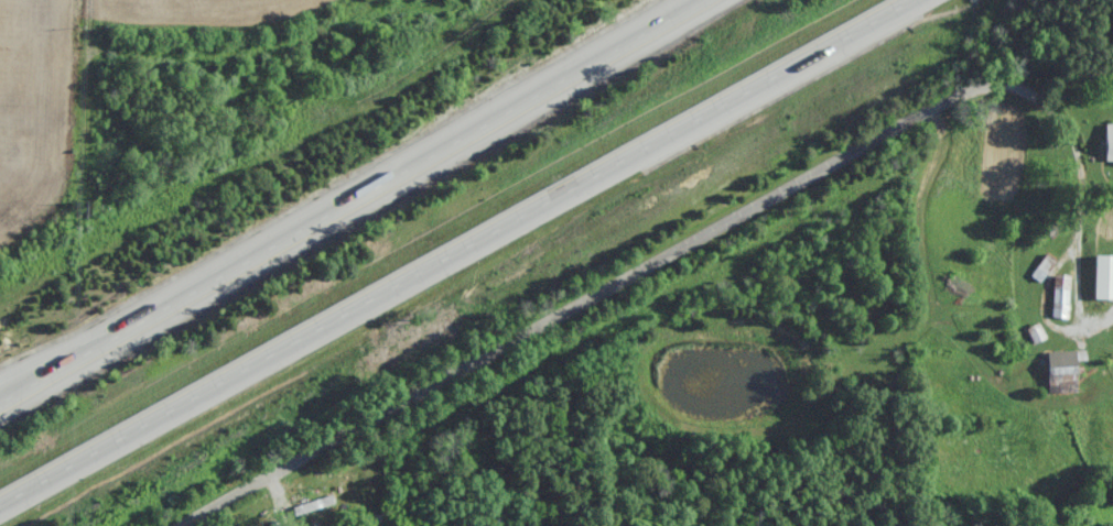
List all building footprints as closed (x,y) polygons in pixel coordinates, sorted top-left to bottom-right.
[(1104,126),(1104,163),(1112,163),(1112,126),(1104,126)] [(1093,257),(1093,301),(1112,301),(1112,257),(1093,257)] [(1052,320),(1067,320),(1067,277),(1052,277),(1052,320)] [(1047,392),(1076,392),(1076,361),(1084,361),(1084,352),(1047,352),(1047,392)] [(330,511),(289,514),(290,525),(332,525),(330,511)]
